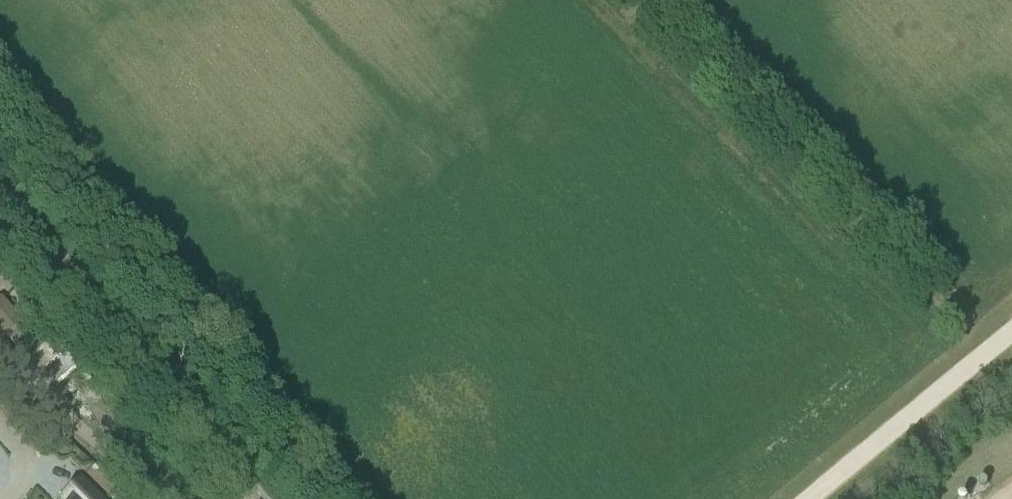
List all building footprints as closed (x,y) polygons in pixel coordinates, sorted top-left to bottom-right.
[(4,340),(6,338),(19,353),(34,339),(20,323),(22,322),(0,298),(0,336),(4,340)] [(59,498),(60,498),(100,498),(79,478),(59,498)]
